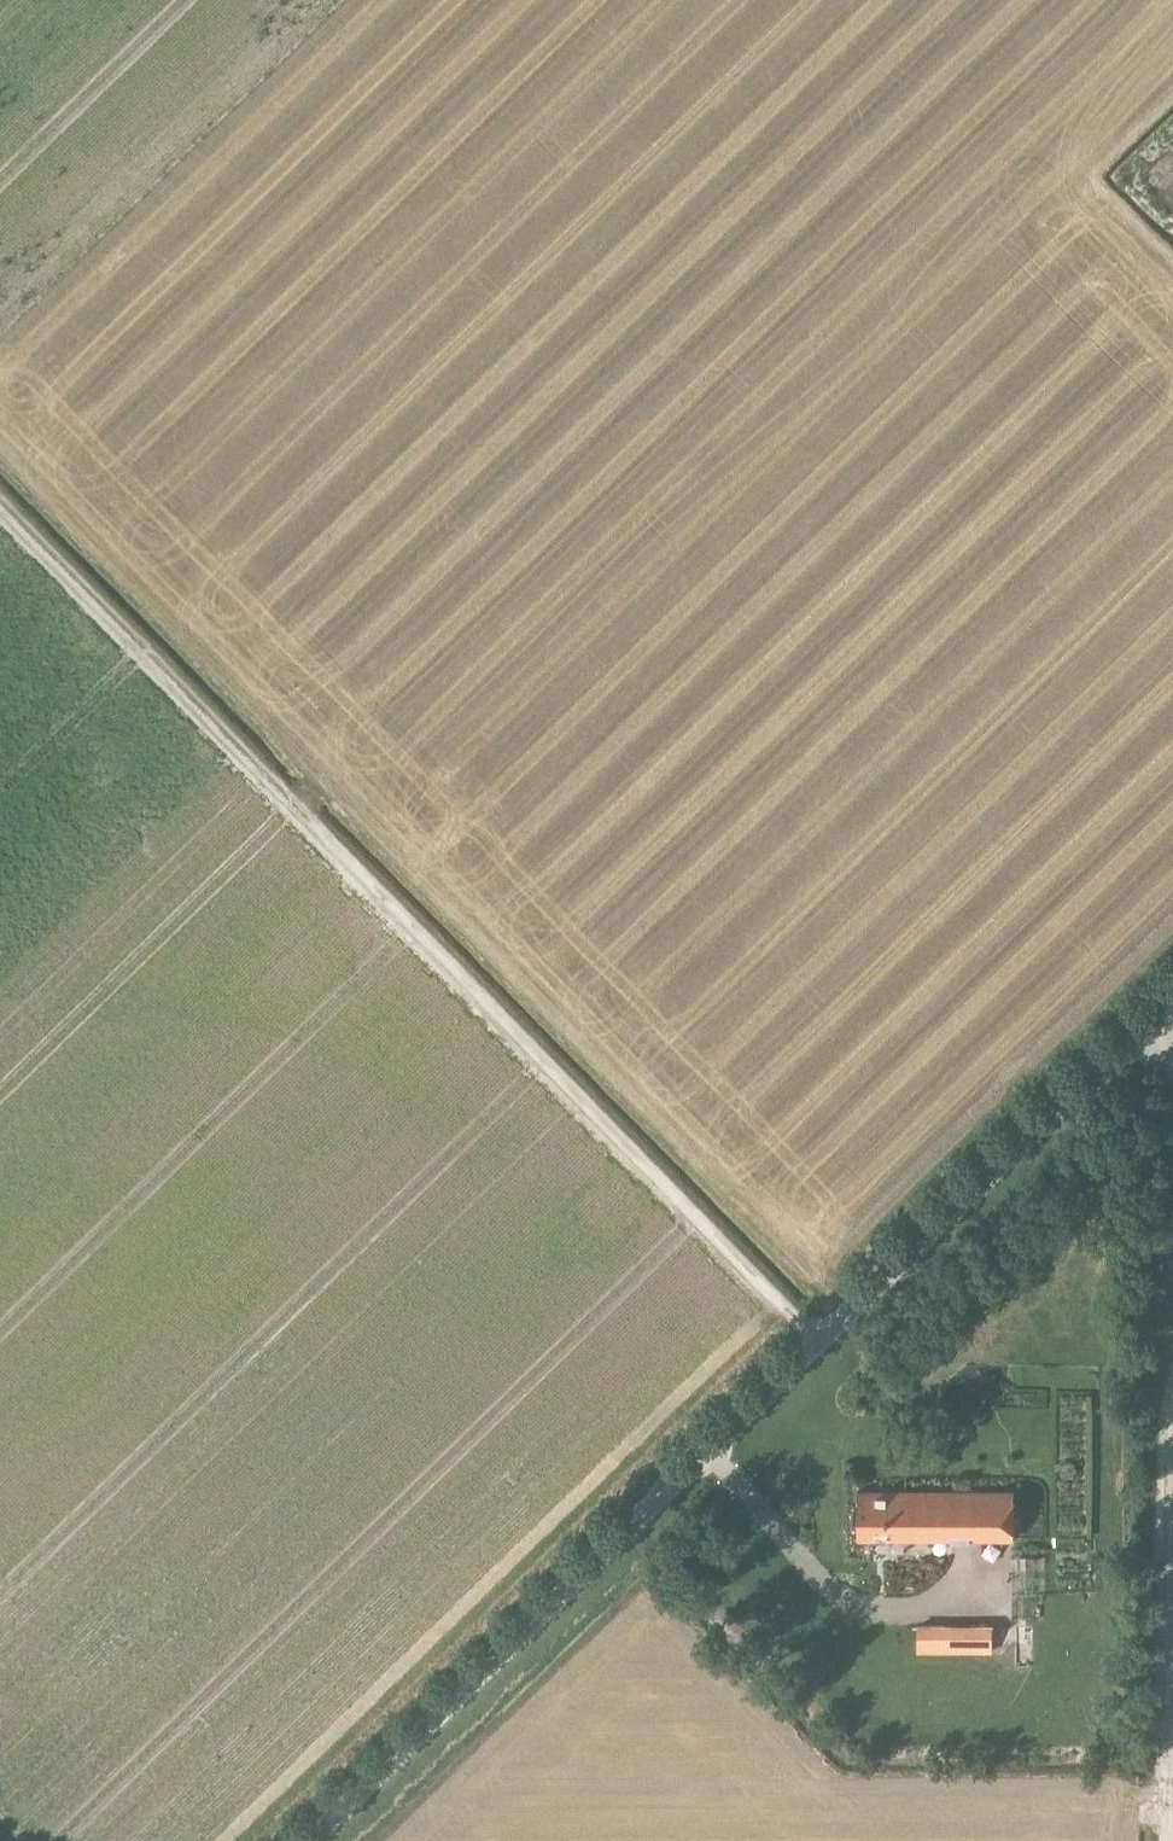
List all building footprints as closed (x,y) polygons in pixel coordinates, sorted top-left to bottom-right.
[(1014,1539),(1014,1490),(858,1490),(858,1539),(1014,1539)] [(993,1653),(993,1625),(917,1625),(917,1653),(993,1653)]
